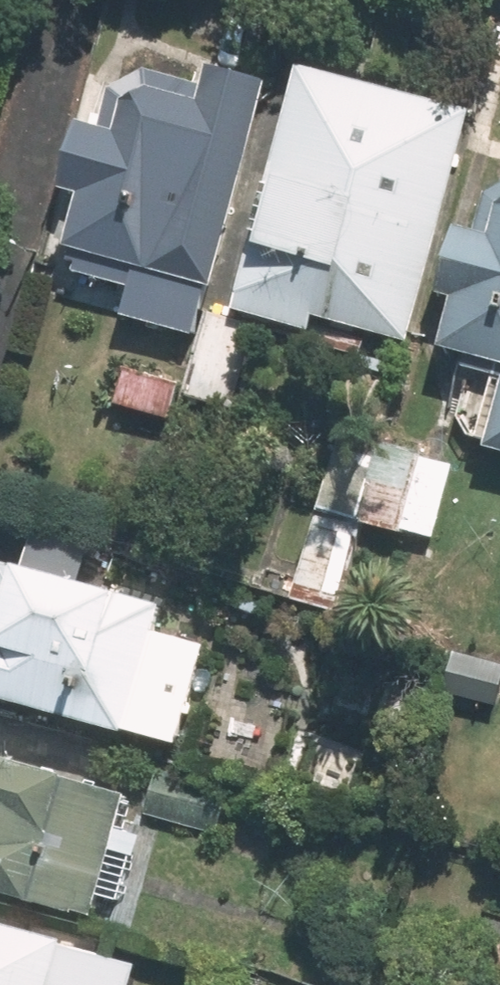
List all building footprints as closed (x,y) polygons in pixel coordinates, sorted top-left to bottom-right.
[(85,243),(150,261),(135,318),(206,338),(222,281),(227,282),(282,79),(227,64),(221,85),(158,68),(128,85),(117,125),(97,119),(80,184),(99,190),(85,243)] [(473,114),(298,68),(234,314),(313,335),(316,321),(412,345),(473,114)] [(497,228),(476,223),(459,293),(471,296),(459,345),(468,347),(499,355),(499,218),(497,228)] [(179,421),(188,383),(135,370),(125,407),(179,421)] [(349,609),(371,519),(445,537),(463,463),(345,434),(327,508),(328,508),(306,599),(349,609)] [(0,607),(0,689),(140,730),(141,726),(188,739),(216,643),(170,630),(178,601),(135,589),(134,588),(38,560),(36,568),(13,561),(0,607)] [(101,914),(118,857),(137,795),(139,790),(0,749),(0,884),(101,914)] [(165,769),(151,814),(235,839),(248,794),(165,769)] [(147,965),(73,944),(75,937),(0,916),(0,984),(141,984),(147,965)]
